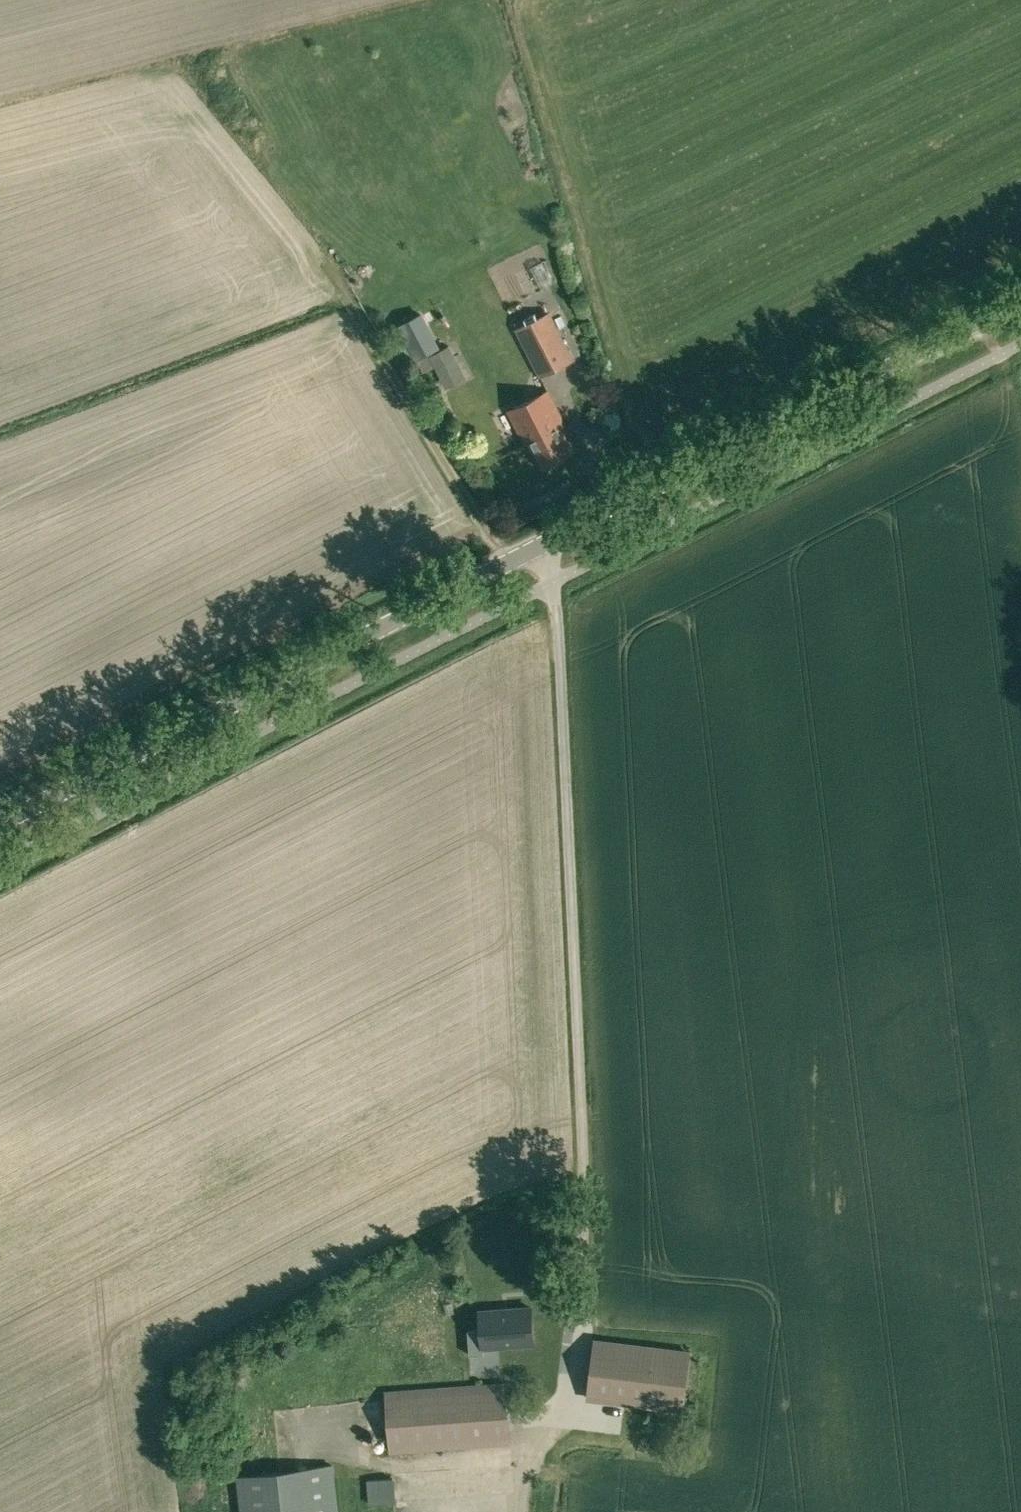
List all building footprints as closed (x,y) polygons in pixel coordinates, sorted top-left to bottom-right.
[(516,328),(540,377),(576,359),(552,311),(516,328)] [(405,335),(417,358),(440,346),(428,324),(405,335)] [(430,355),(446,386),(466,376),(450,345),(430,355)] [(561,398),(590,385),(581,364),(552,377),(561,398)] [(529,442),(542,467),(574,450),(562,425),(566,423),(548,389),(508,410),(526,444),(529,442)] [(484,1350),(537,1347),(535,1311),(482,1314),(483,1331),(470,1332),(472,1357),(484,1356),(484,1350)] [(588,1396),(682,1407),(689,1352),(594,1340),(588,1396)] [(385,1392),(390,1451),(509,1442),(505,1384),(385,1392)] [(243,1511),(342,1511),(336,1463),(312,1466),(239,1475),(243,1511)]
